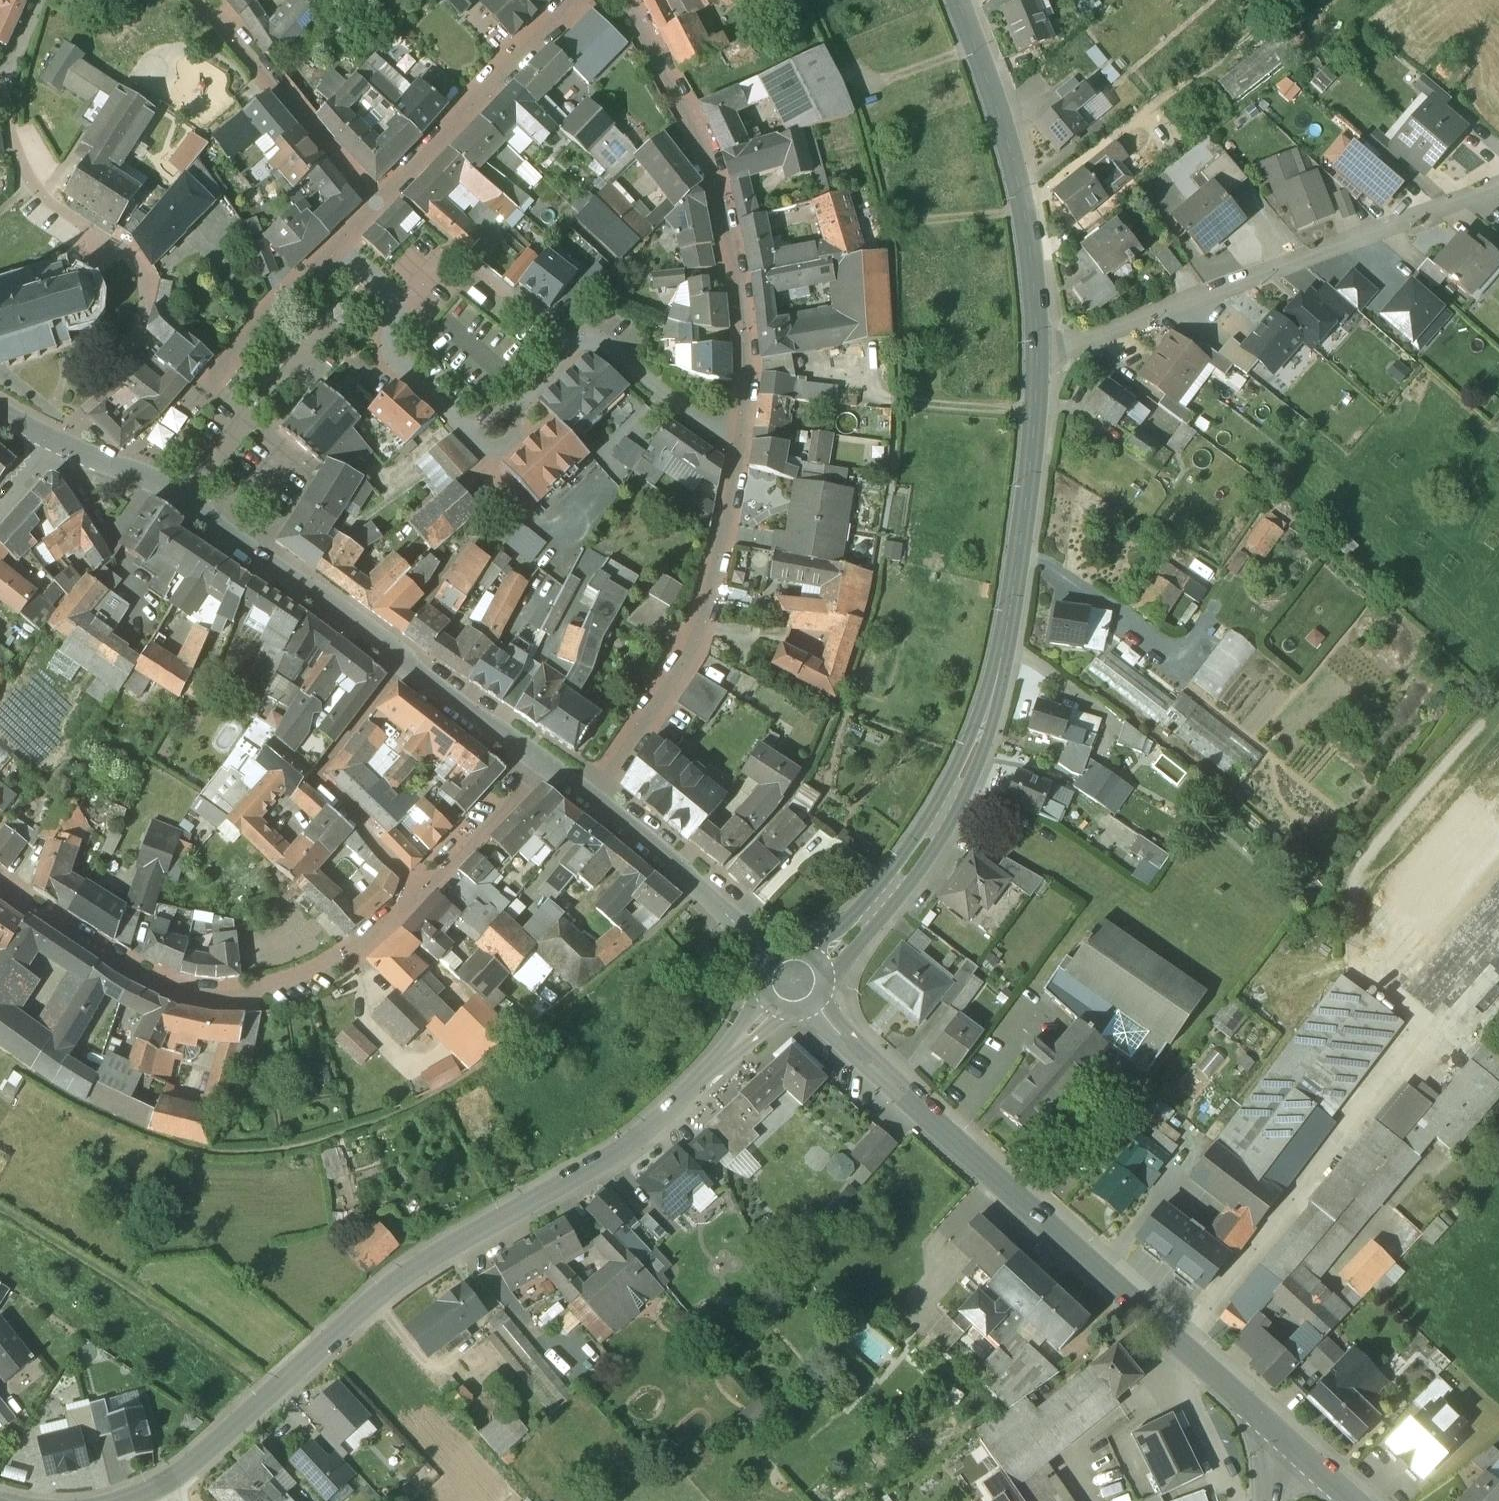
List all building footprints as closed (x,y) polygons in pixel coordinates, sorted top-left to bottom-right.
[(6,44),(25,1),(23,0),(3,0),(0,5),(0,41),(6,44)] [(240,13),(259,41),(271,29),(268,24),(252,0),(229,0),(240,13)] [(268,24),(271,29),(259,41),(266,52),(278,37),(309,3),(307,0),(290,0),(268,24)] [(461,10),(472,0),(451,0),(461,10)] [(543,0),(485,0),(515,33),(546,3),(543,0)] [(665,5),(663,0),(644,0),(651,12),(680,70),(715,52),(715,53),(731,44),(709,3),(700,10),(694,0),(675,0),(665,5)] [(700,10),(709,3),(714,0),(694,0),(700,10)] [(762,14),(786,0),(754,0),(762,14)] [(1003,7),(1010,26),(1010,27),(1020,51),(1052,38),(1046,22),(1042,13),(1037,0),(1020,0),(1003,7)] [(484,30),(494,20),(474,1),(464,11),(484,30)] [(594,9),(556,48),(573,64),(572,66),(589,82),(627,41),(594,9)] [(294,20),(277,41),(285,48),(303,28),(294,20)] [(1286,31),(1221,80),(1235,98),(1299,49),(1286,31)] [(395,32),(387,40),(383,53),(391,55),(404,39),(395,32)] [(551,43),(514,81),(537,102),(545,94),(572,66),(573,64),(556,48),(551,43)] [(66,45),(43,80),(59,91),(63,85),(89,102),(76,121),(91,131),(79,150),(89,157),(90,155),(117,173),(157,111),(120,87),(119,88),(79,62),(83,56),(66,45)] [(824,46),(761,76),(771,96),(770,97),(783,124),(787,134),(800,130),(810,127),(813,126),(853,112),(839,76),(824,46)] [(380,65),(371,57),(356,72),(382,98),(394,109),(400,102),(371,74),(380,65)] [(1470,76),(1451,61),(1436,80),(1455,95),(1470,76)] [(1337,77),(1327,67),(1313,82),(1324,91),(1337,77)] [(333,68),(316,87),(331,100),(337,93),(348,81),(333,68)] [(382,98),(356,72),(348,81),(362,92),(377,104),(382,98)] [(1074,75),(1057,89),(1064,98),(1081,84),(1074,75)] [(760,76),(739,86),(748,105),(770,97),(771,96),(761,76),(760,76)] [(1451,99),(1424,76),(1415,87),(1431,100),(1432,99),(1443,109),(1451,99)] [(400,102),(394,109),(399,114),(422,134),(448,105),(420,80),(400,102)] [(362,92),(348,81),(337,93),(347,106),(354,102),(362,92)] [(514,81),(480,117),(502,139),(518,122),(537,103),(537,102),(514,81)] [(1084,84),(1065,99),(1075,112),(1094,97),(1084,84)] [(739,86),(699,103),(719,144),(743,133),(737,119),(733,111),(748,105),(739,86)] [(266,92),(244,112),(260,130),(263,133),(266,131),(276,143),(296,127),(266,92)] [(347,106),(337,93),(331,100),(317,114),(337,137),(357,117),(347,106)] [(570,120),(545,94),(537,102),(537,103),(555,122),(554,123),(561,129),(570,120)] [(394,109),(382,98),(377,104),(394,119),(399,114),(394,109)] [(1064,99),(1037,121),(1060,150),(1087,128),(1075,112),(1065,99),(1064,99)] [(1431,100),(1412,123),(1445,152),(1465,128),(1443,109),(1432,99),(1431,100)] [(570,120),(561,129),(587,152),(614,124),(590,100),(570,120)] [(537,103),(518,122),(524,128),(543,135),(554,123),(555,122),(537,103)] [(244,112),(212,139),(225,155),(228,158),(260,130),(244,112)] [(422,134),(399,114),(394,119),(386,127),(390,131),(381,141),(398,159),(422,134)] [(381,141),(358,116),(357,117),(337,137),(337,138),(376,181),(398,159),(381,141)] [(480,117),(449,148),(471,168),(476,172),(486,162),(506,142),(502,139),(480,117)] [(1445,152),(1412,123),(1393,145),(1392,146),(1403,156),(1402,157),(1424,176),(1445,152)] [(614,124),(587,152),(613,176),(639,147),(614,124)] [(762,127),(743,135),(743,133),(719,144),(722,152),(755,143),(755,144),(768,140),(787,134),(783,124),(763,130),(762,127)] [(296,127),(276,143),(281,149),(267,159),(277,171),(277,170),(294,190),(296,188),(300,184),(305,179),(306,179),(310,175),(325,160),(296,127)] [(810,127),(800,130),(813,171),(821,200),(831,197),(810,127)] [(787,134),(768,140),(775,163),(785,160),(790,176),(813,171),(800,130),(787,134)] [(1393,145),(1376,131),(1366,143),(1382,156),(1394,166),(1402,157),(1403,156),(1392,146),(1393,145)] [(663,132),(637,152),(639,154),(638,155),(648,168),(658,182),(678,205),(697,187),(702,182),(663,132)] [(192,135),(171,164),(183,175),(196,157),(205,144),(192,135)] [(211,138),(205,144),(196,157),(208,174),(225,155),(212,139),(211,138)] [(755,143),(722,152),(730,176),(738,206),(752,202),(753,201),(748,187),(743,173),(775,163),(768,140),(755,144),(755,143)] [(1115,144),(1083,170),(1106,198),(1130,178),(1118,162),(1125,157),(1115,144)] [(471,168),(449,148),(431,167),(452,187),(459,180),(471,168)] [(1381,205),(1398,186),(1396,184),(1374,165),(1355,149),(1339,168),(1343,172),(1365,190),(1381,205)] [(1225,152),(1201,172),(1211,184),(1212,183),(1224,197),(1225,196),(1247,178),(1225,152)] [(1310,175),(1298,179),(1288,153),(1256,165),(1261,179),(1269,176),(1277,198),(1286,194),(1297,224),(1311,219),(1313,224),(1332,217),(1321,186),(1315,188),(1310,175)] [(117,173),(90,155),(89,157),(65,193),(117,227),(142,189),(117,173)] [(1382,156),(1374,165),(1396,184),(1404,175),(1382,156)] [(208,174),(196,157),(183,175),(185,177),(213,202),(221,193),(208,174)] [(338,174),(325,160),(310,175),(320,185),(332,201),(345,216),(361,201),(338,174)] [(244,161),(235,168),(251,188),(260,182),(244,161)] [(505,179),(486,162),(476,172),(495,189),(496,190),(505,179)] [(431,167),(403,196),(445,231),(457,218),(457,214),(440,199),(452,187),(431,167)] [(476,172),(471,168),(459,180),(483,200),(485,198),(495,189),(476,172)] [(1083,170),(1054,193),(1077,221),(1106,198),(1083,170)] [(1365,190),(1343,172),(1335,181),(1357,199),(1365,190)] [(306,179),(305,179),(300,184),(309,194),(320,185),(310,175),(306,179)] [(185,177),(150,220),(134,240),(151,267),(184,233),(183,232),(213,202),(185,177)] [(526,196),(505,179),(496,190),(516,206),(517,208),(526,196)] [(599,195),(611,206),(623,193),(612,182),(599,195)] [(1211,184),(1171,217),(1203,255),(1243,221),(1226,201),(1228,199),(1225,196),(1224,197),(1212,183),(1211,184)] [(697,187),(678,205),(670,214),(666,218),(679,231),(676,232),(676,235),(679,235),(681,249),(684,248),(709,244),(712,243),(705,207),(707,207),(705,195),(697,187)] [(294,190),(286,195),(294,206),(300,214),(308,211),(309,207),(296,188),(294,190)] [(496,190),(495,189),(485,198),(501,212),(506,216),(507,216),(516,206),(496,190)] [(821,200),(816,201),(819,214),(823,237),(815,245),(802,248),(806,266),(827,262),(864,255),(847,192),(831,197),(821,200)] [(623,193),(611,206),(632,226),(641,218),(646,224),(649,221),(623,193)] [(1346,193),(1334,197),(1343,220),(1354,216),(1346,193)] [(762,214),(757,194),(753,201),(752,202),(738,206),(741,220),(762,214)] [(611,206),(599,195),(578,217),(623,259),(645,238),(632,226),(611,206)] [(399,199),(375,222),(389,235),(413,211),(399,199)] [(332,201),(322,210),(318,214),(314,218),(328,233),(345,216),(332,201)] [(476,208),(463,223),(467,226),(454,239),(479,260),(488,249),(478,241),(499,216),(497,215),(498,215),(482,201),(476,209),(476,208)] [(314,218),(308,211),(300,214),(294,206),(265,233),(280,248),(276,251),(291,268),(328,233),(314,218)] [(318,214),(309,207),(308,211),(314,218),(318,214)] [(646,224),(641,218),(632,226),(645,238),(666,218),(670,214),(664,207),(646,224)] [(150,220),(137,211),(123,230),(133,237),(134,240),(150,220)] [(413,211),(389,235),(398,244),(423,220),(413,211)] [(498,215),(497,215),(499,216),(499,217),(503,221),(506,216),(501,212),(498,215)] [(762,214),(741,220),(752,274),(769,270),(797,264),(798,267),(806,266),(802,248),(770,253),(766,231),(762,215),(762,214)] [(499,216),(478,241),(488,249),(508,226),(503,221),(499,217),(499,216)] [(513,221),(507,216),(506,216),(503,221),(508,226),(513,221)] [(457,218),(445,231),(454,239),(467,226),(463,223),(457,218)] [(1118,220),(1082,248),(1085,252),(1079,256),(1093,275),(1073,290),(1092,315),(1118,295),(1104,277),(1126,260),(1131,267),(1135,264),(1131,259),(1140,252),(1141,253),(1143,253),(1118,220)] [(389,235),(375,222),(362,237),(384,258),(398,244),(389,235)] [(1461,235),(1435,265),(1446,276),(1452,281),(1451,281),(1456,285),(1456,284),(1469,296),(1498,262),(1498,258),(1487,248),(1482,254),(1461,235)] [(263,241),(251,246),(261,274),(274,269),(263,241)] [(709,244),(684,248),(688,269),(714,266),(709,244)] [(528,248),(503,275),(515,286),(540,259),(528,248)] [(864,255),(827,262),(831,279),(836,310),(843,345),(891,336),(887,250),(864,255)] [(1166,250),(1155,258),(1170,277),(1181,269),(1166,250)] [(576,274),(547,251),(519,284),(549,308),(576,274)] [(1427,259),(1416,271),(1436,288),(1446,276),(1435,265),(1427,259)] [(797,264),(769,270),(772,291),(831,279),(827,262),(806,266),(798,267),(797,264)] [(11,278),(0,281),(0,367),(6,365),(7,369),(10,368),(9,364),(20,360),(21,364),(24,363),(23,359),(35,355),(37,359),(40,358),(39,354),(53,350),(56,351),(57,349),(56,348),(68,344),(70,345),(71,343),(69,341),(65,326),(74,322),(76,328),(80,327),(78,321),(85,319),(90,324),(92,322),(88,317),(91,311),(98,311),(99,308),(92,307),(92,299),(100,296),(98,293),(91,296),(88,289),(93,283),(91,280),(86,286),(79,282),(79,275),(76,275),(74,268),(63,272),(62,270),(63,268),(63,267),(48,271),(47,269),(45,270),(45,272),(32,275),(32,273),(33,272),(32,271),(30,272),(14,277),(13,274),(10,275),(11,278)] [(683,270),(653,273),(654,286),(685,283),(683,270)] [(772,291),(769,270),(752,274),(757,323),(775,320),(772,291)] [(1375,292),(1352,272),(1335,291),(1354,308),(1358,311),(1375,292)] [(726,294),(708,296),(707,278),(689,279),(691,297),(692,297),(693,309),(672,304),(668,319),(677,321),(696,326),(714,330),(729,328),(726,294)] [(1444,312),(1411,283),(1381,316),(1412,342),(1429,323),(1432,326),(1444,312)] [(1335,291),(1327,285),(1316,298),(1315,298),(1336,317),(1333,320),(1333,321),(1339,326),(1354,308),(1335,291)] [(1311,293),(1298,308),(1295,304),(1280,321),(1301,340),(1310,347),(1312,345),(1318,344),(1326,335),(1325,330),(1333,321),(1333,320),(1336,317),(1315,298),(1316,298),(1311,293)] [(212,356),(154,306),(147,328),(170,347),(165,352),(172,358),(166,366),(172,370),(189,383),(212,356)] [(816,318),(789,323),(794,353),(843,345),(836,310),(816,313),(816,318)] [(1280,321),(1273,315),(1262,327),(1261,325),(1253,334),(1254,336),(1244,348),(1272,373),(1301,340),(1280,321)] [(775,320),(757,323),(763,371),(794,377),(791,354),(794,353),(789,323),(788,318),(775,320)] [(668,319),(665,325),(676,329),(676,336),(676,338),(677,365),(691,370),(691,343),(697,343),(696,326),(677,321),(668,319)] [(676,329),(665,325),(662,338),(676,338),(676,336),(676,329)] [(1197,353),(1172,334),(1157,355),(1190,381),(1206,361),(1206,360),(1197,353)] [(697,343),(691,343),(691,370),(708,377),(731,379),(731,344),(697,343)] [(1233,365),(1204,343),(1197,353),(1206,360),(1206,361),(1225,375),(1233,365)] [(166,366),(142,349),(137,365),(162,384),(172,370),(166,366)] [(590,355),(540,402),(554,417),(572,436),(626,386),(590,355)] [(1190,381),(1157,355),(1141,376),(1165,394),(1175,402),(1176,401),(1190,381)] [(162,384),(137,365),(124,387),(142,401),(145,403),(145,404),(160,416),(189,383),(172,370),(162,384)] [(1411,378),(1397,367),(1386,380),(1400,391),(1411,378)] [(794,377),(763,371),(760,395),(792,398),(793,381),(794,377)] [(838,386),(793,381),(792,398),(836,403),(838,386)] [(1137,402),(1107,381),(1086,411),(1093,417),(1096,413),(1133,439),(1138,432),(1142,426),(1128,416),(1137,402)] [(435,419),(395,382),(369,411),(407,445),(435,419)] [(361,420),(320,385),(287,424),(328,458),(361,420)] [(1195,415),(1176,401),(1175,402),(1165,394),(1158,404),(1187,425),(1195,415)] [(791,410),(792,398),(760,395),(756,427),(774,428),(789,428),(791,410)] [(857,396),(840,395),(839,403),(856,405),(857,396)] [(124,416),(111,400),(89,419),(120,449),(160,416),(145,404),(145,403),(142,401),(124,416)] [(572,436),(554,417),(502,466),(537,503),(589,454),(572,436)] [(668,421),(654,440),(675,455),(689,436),(668,421)] [(774,428),(756,427),(754,441),(749,466),(795,479),(798,469),(785,465),(789,443),(773,442),(774,428)] [(833,434),(815,432),(810,463),(828,466),(833,434)] [(1161,448),(1138,432),(1133,439),(1126,448),(1150,464),(1161,448)] [(417,463),(442,493),(455,481),(479,461),(450,434),(417,463)] [(723,460),(689,436),(675,455),(718,484),(723,460)] [(1161,448),(1150,464),(1161,472),(1172,456),(1161,448)] [(15,462),(0,449),(0,479),(15,462)] [(332,461),(329,461),(319,476),(303,502),(335,520),(362,478),(365,482),(367,481),(363,477),(346,468),(332,461)] [(810,463),(800,462),(798,469),(795,479),(800,481),(846,489),(849,470),(828,466),(810,463)] [(49,476),(33,495),(42,509),(43,509),(57,531),(83,514),(57,477),(56,477),(53,476),(51,476),(49,476)] [(442,493),(409,522),(430,547),(434,550),(481,508),(455,481),(442,493)] [(846,489),(800,481),(795,511),(791,510),(787,534),(803,536),(838,542),(843,517),(848,518),(853,491),(846,489)] [(33,495),(24,504),(34,518),(43,509),(42,509),(33,495)] [(335,520),(303,502),(277,541),(317,570),(334,545),(323,539),(335,520)] [(0,532),(0,546),(6,551),(18,563),(29,554),(27,552),(37,546),(27,534),(38,523),(34,518),(24,504),(0,532)] [(196,540),(145,506),(120,543),(126,552),(136,558),(133,563),(155,578),(146,590),(164,600),(171,591),(170,590),(171,585),(179,569),(180,570),(196,540)] [(85,516),(44,543),(60,559),(73,550),(83,549),(97,570),(111,558),(110,556),(103,544),(85,516)] [(504,543),(531,562),(546,543),(522,522),(504,543)] [(372,524),(349,541),(362,550),(382,537),(372,524)] [(1278,544),(1262,533),(1248,553),(1264,564),(1278,544)] [(786,539),(778,538),(775,552),(800,556),(803,536),(787,534),(786,539)] [(334,545),(317,570),(348,593),(357,581),(346,572),(362,550),(349,541),(340,536),(334,545)] [(180,570),(208,590),(227,561),(196,540),(180,570)] [(44,543),(30,553),(39,565),(49,577),(69,598),(81,583),(60,559),(44,543)] [(474,545),(467,553),(445,583),(466,598),(476,582),(489,562),(492,558),(474,545)] [(499,550),(492,558),(489,562),(501,571),(511,560),(499,550)] [(426,551),(413,562),(414,564),(411,570),(406,579),(418,589),(428,577),(437,562),(426,551)] [(800,556),(775,552),(770,577),(823,587),(828,561),(800,556)] [(397,554),(364,587),(357,581),(348,593),(371,610),(406,579),(411,570),(397,554)] [(586,621),(581,632),(584,634),(574,666),(566,682),(561,688),(577,698),(592,672),(603,639),(621,607),(635,583),(615,571),(619,566),(605,559),(596,573),(587,587),(598,594),(586,621)] [(227,561),(208,590),(218,596),(223,587),(228,590),(240,570),(227,561)] [(845,566),(828,561),(823,587),(869,594),(872,569),(846,564),(845,566)] [(501,571),(489,562),(476,582),(487,589),(501,571)] [(1189,580),(1165,564),(1155,579),(1178,596),(1189,580)] [(596,573),(574,565),(562,588),(552,608),(586,621),(598,594),(587,587),(596,573)] [(19,614),(29,602),(15,578),(0,566),(0,599),(19,614)] [(180,570),(179,569),(171,585),(170,590),(171,591),(196,607),(208,590),(180,570)] [(240,570),(228,590),(230,591),(242,599),(253,579),(240,570)] [(108,582),(95,572),(89,577),(103,588),(108,582)] [(515,573),(482,627),(482,628),(477,635),(493,648),(527,583),(515,573)] [(681,587),(661,575),(649,595),(669,607),(681,587)] [(87,576),(81,583),(69,598),(49,626),(68,641),(59,653),(87,673),(110,637),(129,608),(103,588),(89,577),(87,576)] [(29,602),(19,614),(42,632),(65,598),(48,578),(29,602)] [(304,614),(253,579),(242,599),(240,604),(251,611),(244,626),(262,636),(259,642),(266,645),(283,654),(304,614)] [(406,579),(371,610),(404,636),(415,619),(406,611),(422,594),(418,589),(406,579)] [(1178,596),(1155,579),(1134,610),(1158,626),(1178,596)] [(218,596),(198,627),(210,634),(230,591),(228,590),(223,587),(218,596)] [(869,594),(823,587),(820,603),(819,612),(838,616),(860,620),(869,594)] [(820,603),(777,599),(776,611),(792,612),(818,615),(819,612),(820,603)] [(1088,609),(1057,604),(1050,643),(1081,649),(1082,648),(1084,635),(1089,609),(1088,609)] [(449,624),(426,605),(416,617),(415,619),(404,636),(428,652),(441,635),(449,624)] [(1110,613),(1088,609),(1089,609),(1084,635),(1105,639),(1110,613)] [(838,616),(819,612),(818,615),(792,612),(790,626),(833,631),(838,616)] [(337,639),(304,614),(283,654),(285,656),(302,663),(315,642),(327,651),(337,639)] [(833,631),(822,664),(828,668),(819,688),(834,696),(860,620),(838,616),(833,631)] [(482,628),(476,623),(470,630),(477,635),(482,628)] [(581,632),(569,626),(557,659),(574,666),(584,634),(581,632)] [(210,634),(198,627),(175,667),(190,677),(210,634)] [(470,630),(457,647),(441,635),(428,652),(468,681),(486,657),(493,648),(477,635),(470,630)] [(1256,651),(1228,630),(1192,679),(1219,699),(1256,651)] [(528,631),(515,650),(528,657),(530,652),(537,638),(538,635),(528,631)] [(1105,639),(1084,635),(1082,648),(1102,652),(1105,639)] [(110,637),(87,673),(96,679),(88,691),(109,705),(134,670),(140,658),(110,637)] [(543,641),(537,638),(530,652),(528,657),(532,659),(534,658),(543,641)] [(373,666),(337,639),(327,651),(314,669),(301,691),(289,710),(297,718),(302,722),(308,727),(311,716),(319,715),(318,707),(335,686),(349,697),(373,666)] [(1183,692),(1119,643),(1111,655),(1160,693),(1174,704),(1183,692)] [(283,654),(266,645),(246,690),(265,698),(285,656),(283,654)] [(784,646),(774,666),(788,672),(798,653),(784,646)] [(175,667),(146,649),(140,658),(134,670),(180,698),(182,693),(188,680),(190,677),(175,667)] [(504,669),(486,657),(468,681),(501,702),(511,688),(521,674),(528,657),(515,650),(504,669)] [(822,664),(798,653),(788,672),(819,688),(828,668),(822,664)] [(1160,693),(1111,655),(1103,666),(1152,704),(1160,693)] [(302,663),(285,656),(265,698),(289,710),(301,691),(290,684),(302,663)] [(349,697),(321,733),(332,744),(384,675),(373,666),(349,697)] [(1152,704),(1103,666),(1094,677),(1144,714),(1152,704)] [(525,697),(515,712),(537,726),(561,688),(566,682),(544,668),(525,697)] [(697,673),(677,703),(706,723),(728,691),(697,673)] [(202,688),(188,680),(182,693),(195,701),(202,688)] [(395,685),(375,710),(412,738),(433,713),(395,685)] [(525,697),(511,688),(501,702),(515,712),(525,697)] [(577,698),(561,688),(537,726),(574,752),(601,714),(577,698)] [(1241,786),(1264,757),(1183,692),(1174,704),(1160,693),(1152,704),(1144,714),(1157,723),(1161,721),(1241,786)] [(265,698),(256,719),(271,729),(276,732),(289,710),(265,698)] [(1072,713),(1041,703),(1032,732),(1066,742),(1092,751),(1096,737),(1068,728),(1072,713)] [(289,710),(276,732),(274,737),(275,737),(284,746),(302,722),(297,718),(289,710)] [(464,738),(433,713),(414,737),(401,754),(412,763),(417,766),(428,752),(443,764),(446,760),(464,738)] [(1101,722),(1072,713),(1068,728),(1096,737),(1101,722)] [(271,729),(256,719),(255,721),(247,732),(240,742),(200,795),(190,809),(218,828),(233,812),(268,773),(256,762),(275,737),(274,737),(276,732),(271,729)] [(302,722),(284,746),(287,749),(297,759),(298,761),(312,770),(332,744),(321,733),(319,733),(317,735),(308,727),(302,722)] [(367,723),(327,775),(338,786),(355,768),(359,767),(385,740),(382,737),(367,723)] [(1145,740),(1125,724),(1118,748),(1141,755),(1145,740)] [(284,746),(275,737),(256,762),(268,773),(285,787),(293,794),(312,770),(298,761),(297,759),(287,749),(284,746)] [(464,738),(446,760),(464,774),(469,777),(487,756),(464,738)] [(690,768),(653,738),(623,784),(623,787),(641,801),(667,824),(690,840),(702,826),(723,800),(700,782),(705,776),(705,770),(698,764),(692,765),(690,768)] [(1092,751),(1066,742),(1058,767),(1071,775),(1079,777),(1083,778),(1089,760),(1092,751)] [(782,762),(757,746),(741,772),(763,785),(782,797),(793,781),(783,775),(785,772),(781,770),(780,773),(777,771),(782,762)] [(1001,746),(999,751),(1011,755),(1013,750),(1001,746)] [(392,753),(368,780),(375,786),(383,778),(384,780),(400,761),(398,758),(401,754),(393,747),(390,751),(392,753)] [(412,763),(401,754),(398,758),(400,761),(384,780),(391,786),(412,763)] [(469,777),(469,778),(455,794),(452,790),(434,775),(416,797),(422,803),(450,830),(504,770),(487,756),(469,777)] [(464,774),(446,760),(443,764),(434,775),(452,790),(464,774)] [(1120,782),(1089,760),(1083,778),(1079,777),(1071,789),(1102,810),(1120,782)] [(355,768),(338,786),(348,796),(365,777),(355,768)] [(285,787),(268,773),(233,812),(254,821),(285,787)] [(1051,788),(1019,775),(1007,804),(1040,818),(1051,788)] [(365,777),(348,796),(357,804),(375,786),(368,780),(365,777)] [(357,804),(356,805),(375,824),(387,836),(393,830),(406,817),(414,810),(404,800),(391,786),(384,780),(383,778),(375,786),(357,804)] [(806,782),(791,806),(807,814),(821,792),(806,782)] [(1120,782),(1102,810),(1112,817),(1131,790),(1120,782)] [(0,783),(0,810),(3,813),(16,796),(0,783)] [(328,808),(302,784),(293,794),(292,796),(318,819),(328,808)] [(714,838),(702,826),(690,840),(720,868),(751,834),(779,803),(782,797),(763,785),(714,838)] [(1051,788),(1040,818),(1056,824),(1062,808),(1053,804),(1058,791),(1051,788)] [(510,819),(491,839),(512,859),(562,801),(547,790),(537,791),(510,819)] [(416,797),(411,794),(404,800),(414,810),(422,803),(416,797)] [(42,831),(38,839),(48,843),(49,841),(55,843),(58,835),(75,841),(77,818),(60,800),(57,808),(56,807),(42,831)] [(121,808),(99,800),(90,824),(111,832),(117,834),(126,811),(121,808)] [(450,830),(422,803),(414,810),(406,817),(417,828),(411,835),(429,852),(450,830)] [(564,803),(535,838),(553,852),(572,829),(582,816),(564,803)] [(318,819),(307,833),(323,847),(320,850),(328,857),(341,843),(352,830),(328,808),(318,819)] [(757,845),(730,873),(751,893),(777,864),(774,861),(807,827),(790,811),(757,845)] [(254,821),(233,812),(218,828),(233,843),(242,835),(254,821)] [(611,839),(582,816),(572,829),(581,837),(557,865),(559,867),(573,878),(575,876),(578,878),(579,876),(611,839)] [(14,817),(6,828),(14,834),(22,823),(14,817)] [(279,844),(254,821),(242,835),(260,855),(265,859),(279,844)] [(22,823),(14,834),(25,842),(33,831),(31,830),(22,823)] [(33,831),(25,842),(32,848),(38,839),(42,831),(34,826),(31,830),(33,831)] [(180,833),(152,826),(137,864),(143,868),(165,875),(167,875),(178,842),(180,833)] [(0,835),(0,864),(6,868),(25,842),(14,834),(6,828),(0,835)] [(369,852),(352,830),(341,843),(363,864),(365,862),(372,855),(369,852)] [(422,860),(393,830),(387,836),(380,842),(410,872),(422,860)] [(323,847),(307,833),(289,853),(276,869),(292,883),(305,868),(313,875),(328,857),(320,850),(323,847)] [(58,835),(55,843),(49,841),(48,843),(32,890),(69,913),(84,885),(67,876),(76,851),(72,850),(75,841),(58,835)] [(1169,856),(1141,837),(1132,852),(1146,861),(1135,878),(1149,887),(1169,856)] [(611,839),(579,876),(593,888),(611,867),(623,877),(596,910),(610,922),(622,909),(632,898),(654,873),(611,839)] [(279,844),(265,859),(276,869),(289,853),(279,844)] [(499,874),(477,853),(459,871),(478,889),(488,887),(499,874)] [(384,868),(372,855),(365,862),(379,875),(384,868)] [(973,856),(939,900),(966,921),(978,906),(973,902),(981,893),(992,902),(1006,884),(1007,882),(995,872),(973,856)] [(1042,882),(1004,860),(995,872),(1007,882),(1006,884),(1028,900),(1042,882)] [(559,867),(538,892),(552,904),(573,878),(559,867)] [(165,875),(143,868),(128,910),(139,913),(152,917),(155,905),(165,875)] [(313,875),(305,868),(292,883),(300,889),(322,911),(336,898),(313,875)] [(683,896),(654,873),(632,898),(659,920),(683,896)] [(124,910),(84,885),(69,913),(113,941),(124,910)] [(437,893),(402,929),(418,943),(438,960),(447,950),(451,946),(429,927),(441,913),(449,904),(437,893)] [(336,898),(322,911),(338,928),(353,914),(336,898)] [(0,903),(0,952),(3,954),(16,933),(25,920),(0,903)] [(496,920),(474,903),(462,916),(455,924),(478,942),(496,920)] [(462,916),(449,904),(441,913),(455,924),(462,916)] [(552,904),(526,935),(538,943),(559,919),(563,914),(552,904)] [(175,909),(159,906),(152,929),(169,935),(170,930),(175,909)] [(128,910),(125,908),(124,910),(113,941),(128,950),(139,913),(128,910)] [(643,933),(622,909),(610,922),(617,928),(632,943),(643,933)] [(353,914),(338,928),(346,936),(361,922),(353,914)] [(98,963),(28,915),(25,920),(16,933),(36,947),(79,976),(87,981),(98,963)] [(526,935),(501,915),(496,920),(478,942),(477,944),(484,951),(513,975),(533,950),(538,943),(526,935)] [(233,921),(210,916),(214,950),(235,947),(233,921)] [(591,949),(559,919),(538,943),(533,950),(574,989),(606,963),(591,949)] [(1074,961),(1066,956),(1044,988),(1079,1020),(1110,1048),(1103,1055),(1125,1070),(1132,1060),(1148,1072),(1170,1041),(1172,1043),(1206,994),(1101,922),(1090,939),(1085,936),(1081,943),(1085,946),(1074,961)] [(617,928),(591,949),(606,963),(632,943),(617,928)] [(169,935),(152,929),(142,959),(169,972),(172,972),(175,954),(178,938),(169,935)] [(402,929),(368,960),(399,991),(404,996),(417,982),(427,972),(407,954),(418,943),(402,929)] [(36,947),(16,933),(3,954),(22,968),(36,947)] [(214,962),(197,959),(193,975),(219,979),(238,977),(235,947),(214,950),(215,958),(214,962)] [(949,986),(902,947),(869,987),(917,1027),(938,1002),(950,987),(949,986)] [(468,969),(447,950),(438,960),(459,980),(468,970),(468,969)] [(513,975),(484,951),(468,969),(468,970),(459,980),(482,1000),(491,1009),(518,980),(513,975)] [(3,954),(0,958),(0,1005),(13,1014),(36,978),(22,968),(3,954)] [(197,959),(175,954),(172,972),(193,975),(197,959)] [(966,962),(949,986),(950,987),(938,1002),(948,1009),(966,985),(972,977),(977,971),(966,962)] [(114,975),(98,963),(87,981),(72,1005),(91,1016),(104,994),(119,1002),(121,999),(128,982),(114,975)] [(79,976),(60,1004),(69,1010),(72,1005),(87,981),(79,976)] [(982,986),(972,977),(966,985),(977,993),(982,986)] [(1340,979),(1214,1146),(1280,1197),(1334,1125),(1329,1122),(1291,1093),(1364,997),(1340,979)] [(179,1008),(128,982),(121,999),(150,1014),(136,1040),(155,1051),(156,1051),(158,1049),(166,1032),(179,1008)] [(417,982),(404,996),(437,1026),(449,1014),(417,982)] [(966,985),(948,1009),(958,1016),(959,1017),(977,993),(966,985)] [(399,991),(374,1017),(405,1048),(427,1027),(469,1069),(487,1057),(460,1029),(451,1040),(442,1031),(450,1021),(454,1019),(449,1014),(437,1026),(404,996),(399,991)] [(454,1019),(450,1021),(460,1029),(487,1057),(514,1035),(473,997),(454,1019)] [(1364,997),(1291,1093),(1329,1122),(1402,1026),(1364,997)] [(1231,1000),(1210,1027),(1229,1041),(1250,1015),(1231,1000)] [(60,1004),(41,1034),(50,1040),(69,1010),(60,1004)] [(0,1005),(0,1044),(34,1067),(46,1047),(50,1040),(41,1034),(13,1014),(0,1005)] [(91,1016),(72,1005),(69,1010),(50,1040),(46,1047),(66,1059),(77,1040),(91,1016)] [(211,1014),(179,1008),(166,1032),(170,1033),(197,1039),(208,1041),(222,1042),(238,1043),(240,1043),(245,1015),(211,1014)] [(260,1013),(245,1015),(240,1043),(253,1044),(260,1013)] [(958,1016),(930,1054),(955,1073),(983,1035),(959,1017),(958,1016)] [(1040,1064),(999,1110),(1030,1137),(1103,1055),(1110,1048),(1079,1020),(1050,1053),(1034,1038),(1024,1049),(1040,1064)] [(460,1029),(450,1021),(442,1031),(451,1040),(460,1029)] [(375,1049),(351,1026),(337,1041),(361,1064),(375,1049)] [(166,1032),(158,1049),(166,1051),(170,1033),(166,1032)] [(197,1039),(170,1033),(166,1051),(173,1053),(180,1055),(181,1055),(183,1045),(196,1047),(197,1039)] [(66,1059),(46,1047),(34,1067),(70,1092),(86,1099),(93,1081),(107,1059),(102,1056),(77,1040),(66,1059)] [(155,1051),(136,1040),(134,1070),(149,1076),(155,1051)] [(222,1042),(206,1111),(218,1114),(231,1069),(238,1043),(222,1042)] [(1331,1258),(1434,1136),(1454,1152),(1498,1099),(1498,1051),(1489,1042),(1432,1110),(1400,1145),(1316,1247),(1331,1258)] [(240,1043),(238,1043),(231,1069),(248,1072),(253,1044),(240,1043)] [(166,1051),(158,1049),(156,1051),(155,1051),(149,1076),(151,1077),(166,1084),(172,1058),(173,1053),(166,1051)] [(788,1049),(736,1096),(737,1097),(726,1107),(730,1112),(750,1131),(769,1112),(763,1105),(780,1090),(799,1107),(823,1081),(788,1049)] [(460,1075),(450,1058),(423,1075),(432,1091),(460,1075)] [(134,1070),(107,1059),(93,1081),(159,1110),(163,1102),(166,1085),(166,1084),(151,1077),(134,1070)] [(159,1110),(93,1081),(86,1099),(149,1128),(159,1110)] [(172,1086),(166,1085),(163,1102),(171,1103),(172,1086)] [(1373,1124),(1400,1145),(1432,1110),(1403,1087),(1373,1124)] [(206,1111),(174,1104),(171,1103),(163,1102),(159,1110),(149,1128),(148,1129),(210,1145),(218,1114),(206,1111)] [(726,1107),(704,1129),(707,1132),(724,1151),(734,1162),(757,1138),(750,1131),(730,1112),(726,1107)] [(1373,1124),(1307,1202),(1311,1205),(1333,1224),(1400,1145),(1373,1124)] [(875,1127),(851,1154),(874,1174),(898,1147),(875,1127)] [(707,1132),(687,1150),(688,1152),(689,1151),(705,1170),(724,1151),(707,1132)] [(1137,1133),(1126,1147),(1137,1156),(1153,1169),(1164,1155),(1137,1133)] [(1214,1146),(1189,1179),(1204,1192),(1228,1211),(1254,1231),(1280,1197),(1214,1146)] [(1126,1147),(1112,1164),(1123,1173),(1137,1156),(1126,1147)] [(337,1148),(320,1153),(324,1167),(341,1163),(337,1148)] [(705,1170),(689,1151),(688,1152),(680,1158),(697,1178),(705,1170)] [(668,1164),(665,1161),(639,1186),(669,1218),(688,1201),(682,1196),(700,1181),(697,1178),(680,1158),(678,1156),(668,1164)] [(1112,1164),(1091,1190),(1118,1212),(1130,1197),(1131,1198),(1140,1187),(1123,1173),(1112,1164)] [(345,1165),(331,1170),(335,1182),(350,1177),(345,1165)] [(1394,1212),(1422,1237),(1449,1208),(1421,1182),(1394,1212)] [(604,1192),(584,1209),(607,1233),(610,1235),(622,1225),(629,1220),(604,1192)] [(1311,1205),(1229,1306),(1250,1322),(1270,1298),(1290,1275),(1298,1266),(1316,1247),(1333,1224),(1311,1205)] [(1167,1206),(1140,1240),(1203,1291),(1230,1257),(1167,1206)] [(1254,1231),(1228,1211),(1210,1235),(1214,1238),(1212,1240),(1234,1257),(1254,1231)] [(665,1233),(648,1215),(640,1223),(657,1241),(665,1233)] [(997,1235),(977,1217),(953,1244),(973,1262),(977,1257),(997,1235)] [(380,1223),(346,1251),(364,1273),(398,1245),(380,1223)] [(563,1223),(534,1241),(552,1267),(560,1264),(580,1252),(563,1223)] [(651,1256),(622,1225),(610,1235),(664,1291),(670,1285),(663,1277),(672,1268),(656,1252),(651,1256)] [(610,1235),(607,1233),(593,1243),(611,1265),(626,1252),(610,1235)] [(997,1235),(977,1257),(997,1276),(980,1294),(954,1324),(966,1334),(975,1324),(1000,1297),(1026,1321),(1056,1288),(997,1235)] [(534,1241),(492,1264),(509,1293),(544,1274),(552,1267),(534,1241)] [(1321,1292),(1346,1315),(1394,1265),(1369,1242),(1321,1292)] [(1316,1247),(1298,1266),(1313,1277),(1331,1258),(1316,1247)] [(660,1289),(626,1252),(611,1265),(600,1275),(616,1295),(605,1306),(621,1325),(660,1289)] [(997,1276),(977,1257),(973,1262),(963,1273),(968,1277),(965,1281),(980,1294),(997,1276)] [(560,1264),(552,1267),(544,1274),(561,1294),(572,1305),(579,1299),(577,1296),(585,1289),(560,1264)] [(544,1274),(509,1293),(524,1312),(561,1294),(544,1274)] [(585,1289),(577,1296),(579,1299),(611,1335),(621,1325),(605,1306),(616,1295),(600,1275),(585,1289)] [(1290,1275),(1270,1298),(1282,1309),(1292,1318),(1314,1292),(1290,1275)] [(464,1286),(407,1329),(427,1356),(443,1344),(449,1351),(468,1337),(463,1329),(485,1313),(464,1286)] [(1056,1288),(1026,1321),(1048,1339),(1061,1351),(1090,1320),(1056,1288)] [(1321,1292),(1317,1288),(1314,1292),(1292,1318),(1302,1327),(1320,1343),(1322,1341),(1346,1315),(1321,1292)] [(1000,1297),(975,1324),(988,1336),(993,1330),(1006,1342),(1026,1321),(1000,1297)] [(1250,1322),(1247,1326),(1258,1337),(1282,1309),(1270,1298),(1250,1322)] [(600,1346),(611,1335),(579,1299),(572,1305),(565,1311),(560,1305),(540,1320),(546,1329),(554,1322),(568,1338),(582,1325),(600,1346)] [(1250,1322),(1229,1306),(1218,1320),(1238,1335),(1247,1326),(1250,1322)] [(573,1397),(502,1311),(488,1322),(496,1332),(487,1338),(551,1415),(573,1397)] [(916,1349),(925,1357),(937,1343),(948,1353),(966,1334),(954,1324),(946,1316),(916,1349)] [(5,1382),(34,1360),(33,1358),(34,1357),(32,1354),(31,1355),(0,1317),(0,1376),(5,1382)] [(997,1378),(990,1385),(1010,1409),(1025,1398),(1061,1371),(1038,1350),(1048,1339),(1026,1321),(1006,1342),(1000,1350),(1012,1362),(997,1378)] [(1277,1354),(1258,1337),(1247,1326),(1238,1335),(1234,1340),(1257,1361),(1251,1368),(1275,1390),(1294,1370),(1277,1354)] [(1302,1327),(1277,1354),(1294,1370),(1305,1359),(1320,1343),(1302,1327)] [(1320,1343),(1305,1359),(1326,1378),(1330,1374),(1343,1361),(1322,1341),(1320,1343)] [(1116,1348),(1089,1370),(1111,1396),(1114,1401),(1141,1379),(1116,1348)] [(1012,1362),(1000,1350),(985,1367),(997,1378),(1012,1362)] [(1343,1361),(1330,1374),(1353,1396),(1374,1372),(1352,1351),(1343,1361)] [(1089,1370),(1036,1413),(1025,1398),(1010,1409),(975,1433),(1002,1473),(1007,1481),(1032,1461),(1039,1456),(1111,1396),(1089,1370)] [(1306,1400),(1331,1425),(1354,1446),(1377,1420),(1353,1396),(1330,1374),(1326,1378),(1306,1400)] [(461,1388),(451,1376),(439,1387),(449,1398),(461,1388)] [(495,1378),(472,1400),(461,1388),(449,1398),(460,1410),(458,1411),(479,1435),(507,1411),(515,1403),(495,1378)] [(1452,1392),(1437,1378),(1413,1402),(1422,1410),(1433,1399),(1439,1405),(1452,1392)] [(366,1418),(335,1385),(312,1407),(330,1426),(342,1439),(343,1439),(366,1418)] [(120,1409),(140,1404),(137,1391),(116,1396),(120,1409)] [(1111,1396),(1039,1456),(1045,1467),(1119,1406),(1114,1401),(1111,1396)] [(0,1397),(0,1423),(2,1426),(15,1416),(0,1397)] [(1387,1445),(1422,1479),(1456,1443),(1451,1438),(1462,1427),(1439,1405),(1433,1399),(1422,1410),(1387,1445)] [(98,1437),(112,1434),(108,1416),(104,1400),(90,1403),(90,1405),(98,1437)] [(98,1437),(90,1405),(64,1412),(69,1431),(79,1429),(83,1444),(99,1440),(98,1437)] [(142,1407),(108,1416),(119,1461),(154,1452),(142,1407)] [(507,1411),(479,1435),(495,1453),(504,1445),(523,1429),(507,1411)] [(1174,1418),(1136,1436),(1163,1494),(1160,1495),(1163,1500),(1204,1480),(1174,1418)] [(342,1439),(330,1426),(321,1435),(336,1452),(341,1457),(351,1447),(343,1439),(342,1439)] [(69,1431),(38,1439),(47,1475),(61,1472),(61,1474),(75,1471),(74,1469),(88,1465),(83,1444),(79,1429),(69,1431)] [(328,1460),(311,1443),(292,1461),(327,1499),(346,1481),(328,1460)] [(260,1444),(235,1467),(258,1492),(258,1491),(268,1482),(283,1469),(260,1444)] [(504,1445),(495,1453),(505,1463),(513,1455),(504,1445)] [(1489,1449),(1468,1463),(1483,1478),(1485,1476),(1486,1478),(1498,1464),(1498,1458),(1489,1449)] [(341,1457),(336,1452),(328,1460),(346,1481),(355,1473),(341,1457)] [(1039,1456),(1032,1461),(1057,1500),(1066,1500),(1045,1467),(1039,1456)] [(1007,1481),(1021,1500),(1057,1500),(1032,1461),(1007,1481)] [(235,1467),(209,1490),(219,1500),(267,1500),(258,1491),(258,1492),(235,1467)] [(283,1469),(268,1482),(282,1497),(283,1496),(296,1484),(283,1469)] [(785,1487),(780,1471),(769,1475),(774,1491),(785,1487)] [(983,1486),(993,1500),(1021,1500),(1007,1481),(1002,1473),(983,1486)] [(1485,1476),(1483,1478),(1461,1500),(1498,1500),(1498,1490),(1486,1478),(1485,1476)] [(268,1482),(258,1491),(267,1500),(288,1500),(283,1496),(282,1497),(268,1482)] [(1202,1491),(1175,1500),(1206,1500),(1202,1491)]
